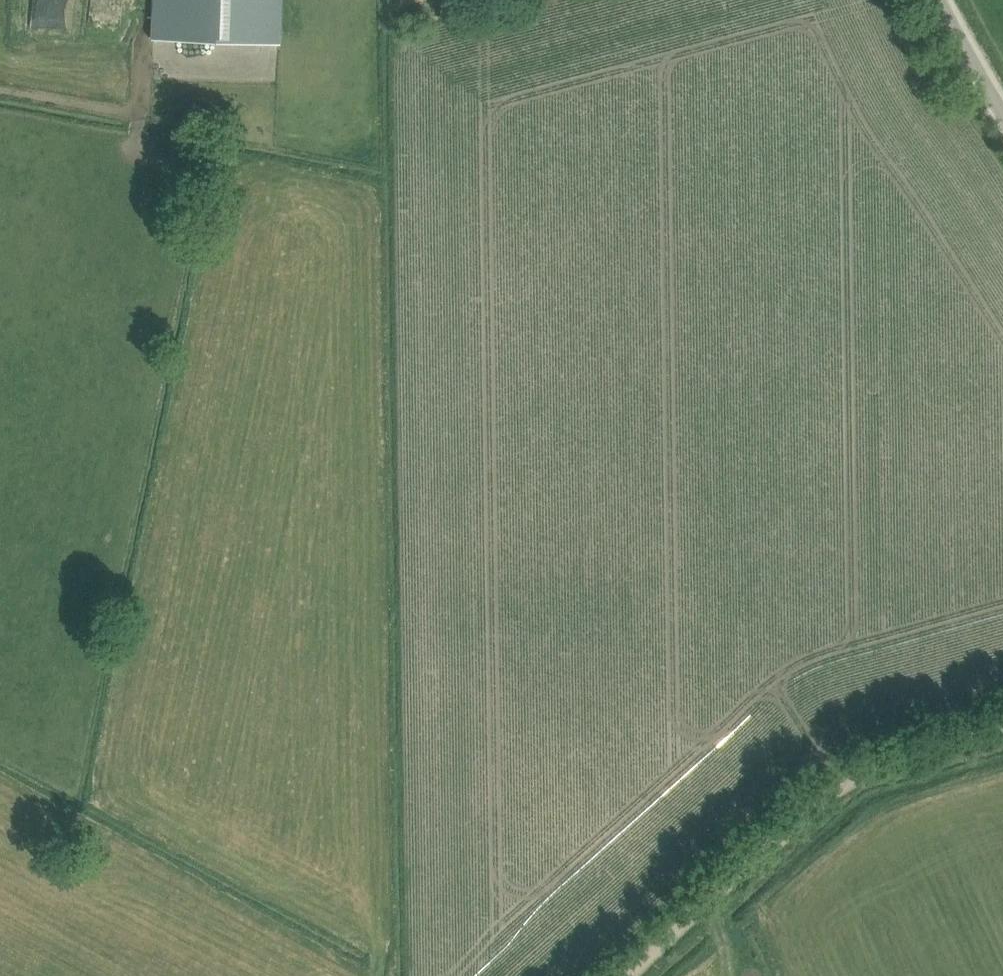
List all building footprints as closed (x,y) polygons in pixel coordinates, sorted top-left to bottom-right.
[(154,38),(278,43),(279,0),(156,0),(154,38)]
